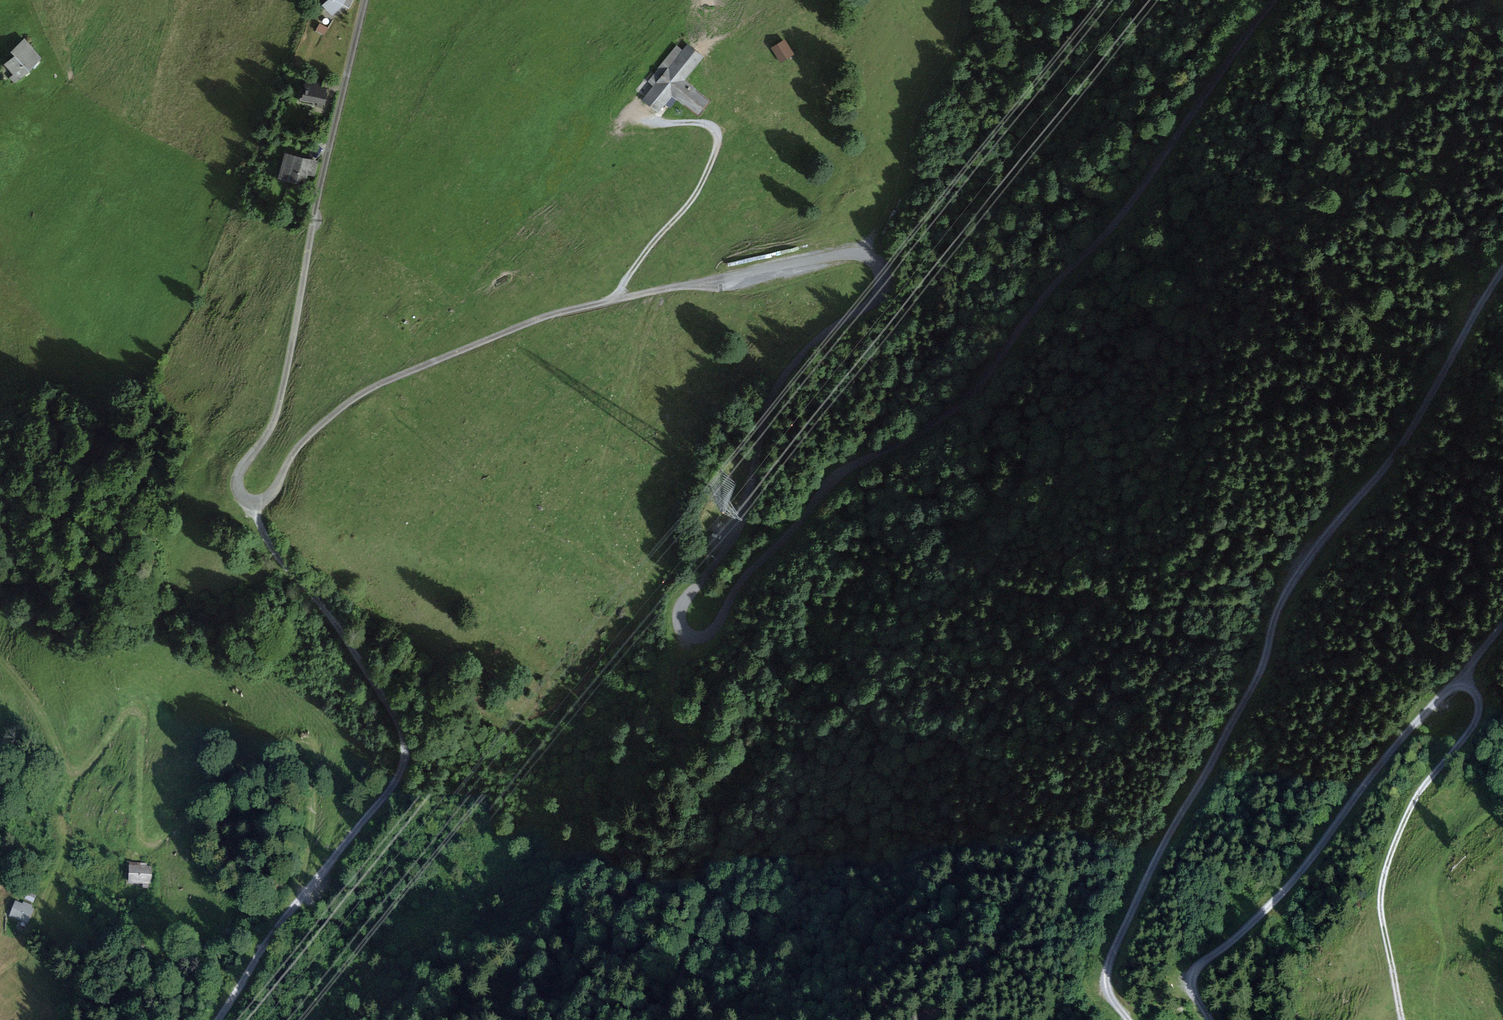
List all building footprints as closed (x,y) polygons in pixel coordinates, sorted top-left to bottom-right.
[(344,5),(350,9),(354,0),(327,0),(323,4),(333,15),(344,5)] [(325,35),(329,29),(320,24),(317,31),(325,35)] [(774,42),(784,58),(793,52),(783,36),(774,42)] [(17,83),(22,78),(21,78),(41,59),(31,48),(35,44),(30,38),(13,53),(17,57),(9,64),(18,75),(13,79),(17,83)] [(699,112),(710,97),(685,77),(706,51),(690,39),(684,47),(679,43),(650,79),(655,83),(644,96),(661,109),(674,93),(699,112)] [(703,62),(698,73),(709,78),(714,67),(703,62)] [(318,102),(305,99),(308,87),(327,92),(328,90),(304,84),(300,101),(323,107),(324,105),(318,103),(318,102)] [(318,102),(318,103),(324,105),(327,92),(308,87),(305,99),(318,102)] [(304,182),(307,173),(314,176),(318,163),(292,156),(286,178),(304,182)] [(134,864),(133,882),(152,883),(153,869),(148,869),(148,865),(134,864)] [(19,905),(13,917),(30,924),(35,912),(33,911),(34,907),(26,904),(25,907),(19,905)]
